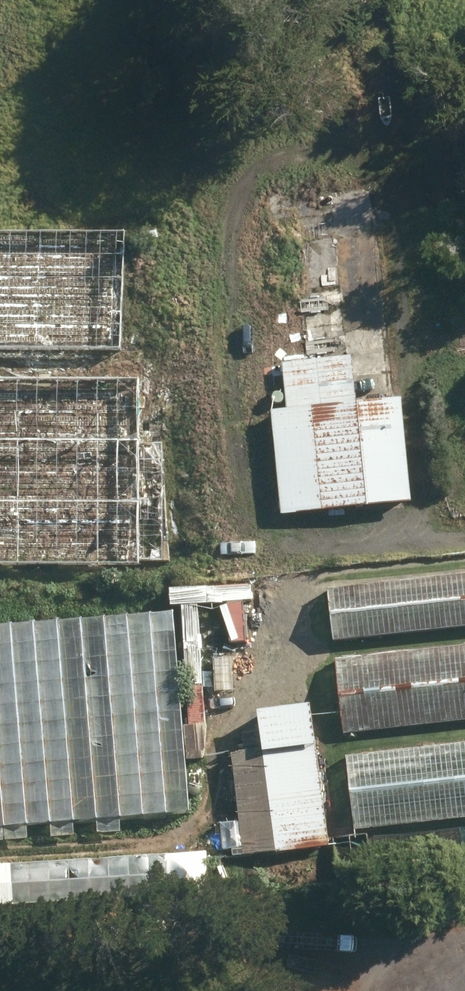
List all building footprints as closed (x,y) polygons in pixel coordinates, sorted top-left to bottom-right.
[(0,234),(0,352),(121,352),(121,234),(0,234)] [(269,412),(280,517),(409,503),(398,401),(356,405),(351,356),(280,363),(285,411),(269,412)] [(135,568),(135,562),(169,563),(160,444),(135,443),(136,383),(0,382),(0,566),(135,568)] [(329,643),(464,628),(464,576),(323,592),(329,643)] [(188,814),(171,612),(0,626),(0,829),(188,814)] [(342,735),(464,722),(464,646),(333,660),(342,735)] [(269,816),(274,856),(327,849),(309,706),(256,712),(264,780),(254,781),(254,778),(233,779),(238,825),(252,823),(251,819),(269,816)] [(350,830),(464,819),(464,746),(343,759),(350,830)] [(376,876),(464,866),(464,830),(371,841),(376,876)] [(332,841),(337,879),(369,875),(364,836),(332,841)]
